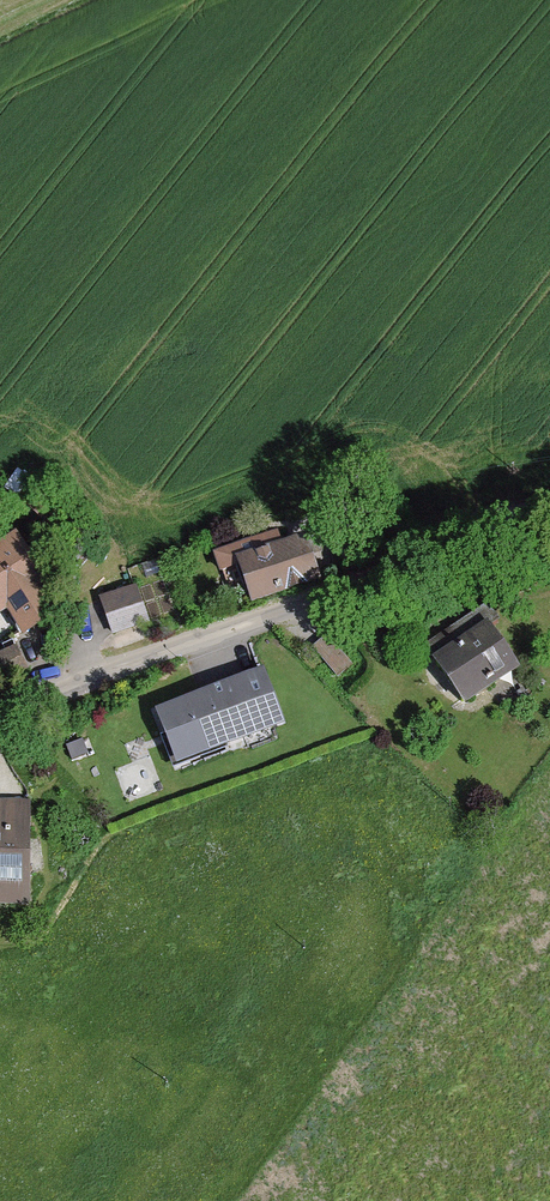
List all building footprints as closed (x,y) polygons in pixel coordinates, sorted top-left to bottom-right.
[(379,502),(374,488),(354,495),(358,508),(379,502)] [(0,541),(0,617),(7,613),(20,636),(54,617),(41,593),(49,589),(16,532),(0,541)] [(313,585),(300,541),(284,545),(280,532),(211,552),(217,574),(233,569),(244,606),(313,585)] [(151,624),(138,583),(98,595),(111,637),(151,624)] [(429,659),(461,709),(518,674),(490,630),(497,626),(483,604),(429,638),(438,653),(429,659)] [(327,637),(316,647),(343,676),(353,667),(327,637)] [(30,682),(21,661),(0,670),(0,696),(30,682)] [(156,711),(176,765),(252,737),(232,683),(156,711)] [(31,799),(0,799),(0,905),(29,905),(31,799)]
